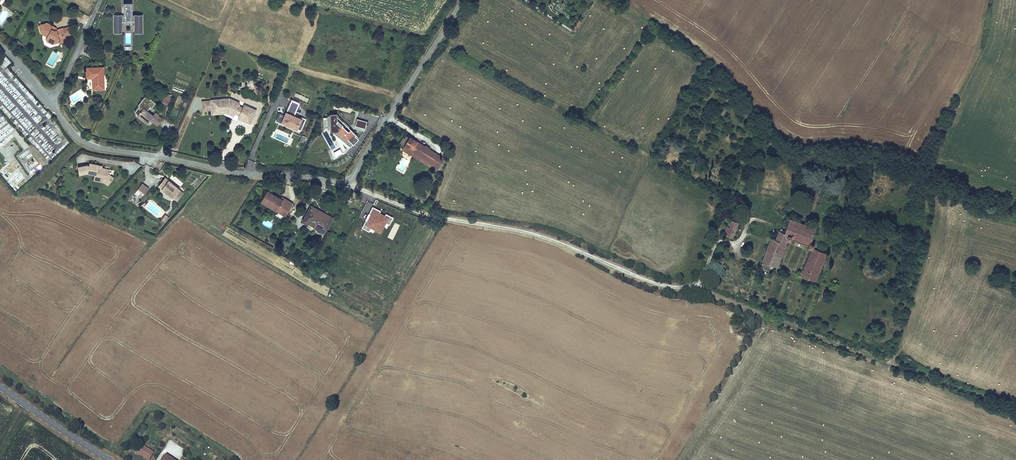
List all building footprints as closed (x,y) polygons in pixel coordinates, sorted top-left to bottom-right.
[(123,14),(113,14),(113,34),(122,34),(122,21),(134,21),(134,34),(143,34),(143,14),(132,14),(132,3),(123,3),(123,14)] [(56,29),(55,26),(47,22),(38,25),(40,34),(46,37),(45,38),(46,41),(51,44),(59,42),(59,44),(67,42),(65,36),(72,34),(68,25),(56,29)] [(1,62),(6,67),(11,63),(7,57),(1,62)] [(92,90),(104,90),(104,66),(85,66),(85,79),(91,78),(92,90)] [(169,94),(165,93),(164,97),(162,96),(161,104),(169,105),(170,97),(169,97),(169,94)] [(153,115),(147,111),(149,108),(151,108),(156,103),(154,102),(146,95),(138,105),(139,105),(133,112),(137,115),(136,116),(147,124),(150,120),(157,126),(163,118),(155,112),(153,115)] [(240,102),(230,98),(210,99),(210,100),(201,101),(202,111),(211,111),(211,115),(228,114),(233,116),(234,114),(238,116),(237,119),(250,125),(257,110),(244,104),(243,106),(239,105),(240,102)] [(300,102),(291,99),(284,115),(279,113),(275,120),(297,130),(298,129),(301,131),(306,119),(301,116),(301,118),(294,115),(300,102)] [(356,135),(337,116),(337,113),(329,113),(329,117),(323,117),(323,127),(330,127),(330,131),(331,131),(339,145),(330,150),(332,157),(333,159),(337,156),(337,155),(342,152),(343,154),(352,144),(353,145),(358,139),(354,136),(356,135)] [(367,121),(357,118),(355,125),(365,128),(367,121)] [(403,146),(409,137),(406,135),(405,138),(403,137),(399,143),(403,146)] [(445,158),(409,136),(409,137),(403,146),(401,149),(437,171),(445,158)] [(86,165),(77,166),(78,174),(86,172),(87,172),(88,173),(94,174),(96,175),(98,175),(97,178),(103,179),(104,180),(106,181),(108,182),(112,177),(108,174),(109,169),(101,167),(97,166),(98,165),(89,163),(88,165),(86,165)] [(367,172),(372,174),(375,166),(371,164),(367,172)] [(103,182),(107,185),(108,182),(106,181),(104,180),(103,179),(97,178),(98,175),(96,175),(94,174),(93,180),(103,182)] [(167,180),(164,178),(158,186),(161,189),(167,180)] [(179,189),(167,180),(161,189),(172,198),(179,189)] [(142,183),(134,193),(141,198),(149,188),(142,183)] [(176,201),(182,193),(179,189),(172,198),(176,201)] [(267,191),(261,201),(281,213),(283,210),(287,213),(293,203),(284,198),(282,200),(267,191)] [(332,217),(311,206),(303,221),(324,233),(332,217)] [(389,224),(393,217),(386,213),(385,215),(380,212),(381,210),(372,206),(369,213),(371,215),(368,220),(366,219),(362,227),(369,231),(371,227),(381,232),(386,222),(389,224)] [(817,231),(790,220),(785,233),(780,231),(777,240),(772,238),(763,262),(777,268),(788,240),(792,241),(793,239),(809,246),(808,248),(813,250),(814,249),(816,245),(812,243),(817,231)] [(739,223),(733,221),(728,238),(733,239),(739,223)] [(814,249),(813,250),(802,277),(809,279),(819,251),(814,249)] [(827,254),(819,251),(809,279),(816,282),(827,254)] [(144,447),(139,454),(148,459),(149,459),(154,454),(144,447)]
